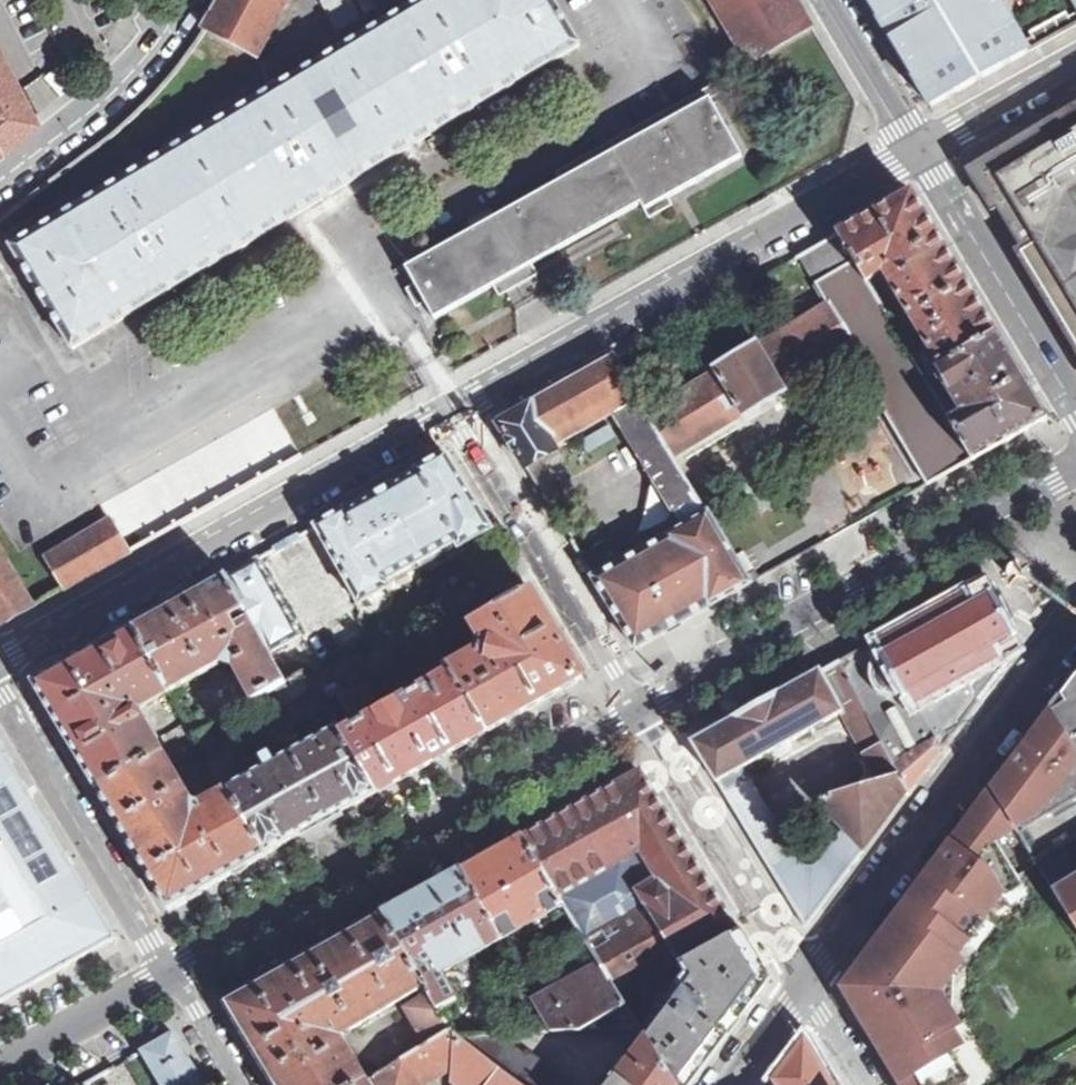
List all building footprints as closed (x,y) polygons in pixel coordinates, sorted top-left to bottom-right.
[(11,247),(73,350),(580,45),(552,0),(422,0),(11,247)] [(204,30),(257,58),(288,0),(223,0),(204,30)] [(330,18),(353,9),(349,0),(323,0),(330,18)] [(749,64),(812,26),(796,0),(710,0),(749,64)] [(931,107),(1028,53),(997,0),(867,0),(931,107)] [(1030,33),(1039,47),(1074,27),(1066,13),(1030,33)] [(63,63),(43,78),(59,99),(79,83),(63,63)] [(28,123),(12,94),(0,70),(0,147),(28,123)] [(710,99),(407,268),(435,319),(642,204),(645,211),(742,157),(710,99)] [(975,173),(1075,342),(1075,188),(1074,185),(1075,184),(1075,113),(975,173)] [(913,192),(838,235),(867,283),(884,274),(889,283),(946,248),(933,226),(913,192)] [(768,198),(750,208),(753,214),(772,204),(768,198)] [(717,371),(647,414),(674,458),(678,455),(678,452),(689,445),(690,447),(716,432),(714,430),(726,423),(727,425),(743,415),(745,418),(761,408),(761,407),(769,402),(770,403),(787,393),(785,390),(801,381),(799,379),(811,372),(812,374),(843,356),(843,357),(851,359),(852,358),(860,372),(862,372),(869,384),(868,385),(885,414),(886,413),(894,426),(892,426),(910,456),(911,455),(919,467),(917,468),(928,486),(973,460),(950,423),(936,399),(925,380),(911,357),(902,343),(887,317),(876,300),(867,283),(838,235),(800,256),(818,287),(819,286),(823,293),(822,294),(823,295),(824,294),(828,301),(827,302),(828,304),(759,346),(757,343),(740,354),(741,355),(734,360),(733,358),(715,369),(717,371)] [(946,248),(889,283),(911,320),(969,286),(946,248)] [(969,286),(911,320),(919,333),(927,348),(911,357),(925,380),(998,335),(976,298),(969,286)] [(883,296),(876,300),(887,317),(893,313),(883,296)] [(919,333),(902,343),(911,357),(927,348),(919,333)] [(998,335),(925,380),(936,399),(941,396),(947,392),(961,416),(955,419),(950,423),(973,460),(1048,419),(1021,375),(998,335)] [(682,528),(708,513),(674,458),(647,414),(614,359),(498,423),(525,467),(555,449),(553,446),(613,413),(682,528)] [(955,419),(941,396),(936,399),(950,423),(955,419)] [(264,433),(135,505),(155,539),(283,468),(264,433)] [(460,548),(492,530),(446,453),(415,470),(417,473),(348,511),(347,508),(315,526),(358,604),(390,586),(387,581),(456,543),(460,548)] [(682,528),(593,578),(610,606),(636,649),(750,584),(708,513),(682,528)] [(112,519),(46,555),(66,590),(131,553),(112,519)] [(34,607),(0,551),(0,626),(34,607)] [(251,619),(273,659),(306,641),(259,557),(227,575),(246,610),(251,619)] [(246,610),(227,575),(131,627),(169,692),(222,663),(234,666),(254,701),(277,687),(286,683),(273,659),(251,619),(236,627),(231,618),(246,610)] [(505,605),(530,591),(523,579),(498,593),(505,605)] [(978,700),(1005,665),(1002,662),(1005,660),(1003,658),(1017,650),(1018,646),(1013,638),(1017,635),(993,593),(989,595),(984,586),(980,585),(968,591),(967,590),(875,642),(883,655),(881,656),(884,662),(881,664),(878,668),(876,673),(875,678),(876,683),(878,686),(881,690),(885,692),(890,693),(895,693),(900,691),(904,698),(905,697),(912,710),(965,680),(978,700)] [(582,676),(530,591),(505,605),(473,623),(483,642),(493,645),(492,658),(475,655),(448,671),(449,677),(486,732),(582,678),(582,676)] [(169,692),(131,627),(99,646),(33,682),(73,748),(98,791),(163,753),(138,710),(169,692)] [(444,658),(462,647),(454,634),(435,644),(444,658)] [(900,777),(908,792),(941,749),(936,741),(948,734),(957,722),(959,725),(978,700),(965,680),(912,710),(905,697),(904,698),(900,691),(895,693),(890,693),(885,692),(881,690),(878,686),(876,683),(875,678),(876,673),(878,668),(881,664),(884,662),(881,656),(883,655),(875,642),(835,664),(879,741),(892,763),(900,777)] [(446,662),(444,658),(435,644),(427,649),(438,667),(446,662)] [(738,812),(747,827),(745,828),(769,869),(804,926),(808,926),(852,866),(864,850),(908,792),(900,777),(892,763),(879,741),(835,664),(832,666),(833,667),(826,671),(825,670),(820,672),(760,706),(761,707),(758,709),(754,711),(753,710),(733,721),(733,720),(696,742),(695,741),(693,743),(716,782),(736,813),(738,812)] [(267,855),(376,793),(345,735),(337,721),(328,705),(309,670),(286,683),(277,687),(295,719),(307,712),(321,739),(246,781),(232,755),(237,751),(220,720),(195,734),(207,756),(228,791),(267,855)] [(486,732),(449,677),(345,735),(376,793),(486,732)] [(991,790),(1014,827),(1036,864),(1060,849),(1075,840),(1075,679),(991,790)] [(328,705),(337,721),(374,701),(365,683),(328,705)] [(200,760),(207,756),(195,734),(188,739),(200,760)] [(62,967),(64,970),(119,939),(89,889),(88,890),(72,864),(73,863),(66,852),(65,853),(11,761),(12,760),(0,740),(0,1002),(62,967)] [(190,755),(183,742),(167,750),(172,758),(178,761),(190,755)] [(163,753),(98,791),(168,909),(267,855),(228,791),(200,806),(191,804),(163,753)] [(558,894),(564,903),(585,937),(602,965),(611,980),(624,972),(669,947),(680,965),(683,963),(737,931),(682,841),(640,772),(583,805),(524,838),(558,894)] [(967,1081),(971,1079),(952,1049),(965,1041),(957,1027),(964,1023),(944,991),(964,958),(958,953),(971,938),(965,933),(1004,891),(1036,864),(1014,827),(991,790),(969,820),(955,839),(920,887),(861,965),(844,989),(900,1081),(902,1084),(969,1084),(967,1081)] [(463,872),(502,939),(564,903),(558,894),(524,838),(463,872)] [(1075,928),(1075,875),(1060,849),(1036,864),(1075,928)] [(384,916),(440,1010),(458,999),(442,973),(502,939),(463,872),(384,916)] [(453,1031),(440,1010),(384,916),(226,1004),(275,1084),(363,1084),(367,1083),(341,1038),(418,993),(423,1000),(407,1009),(407,1012),(428,1046),(453,1031)] [(683,963),(692,979),(678,997),(671,993),(643,1031),(676,1084),(687,1084),(748,1002),(757,990),(759,967),(746,947),(737,931),(683,963)] [(630,1027),(637,1022),(621,996),(611,980),(602,965),(536,1000),(555,1032),(595,1029),(592,1024),(618,1010),(628,1026),(630,1027)] [(541,1033),(555,1032),(536,1000),(520,970),(509,977),(541,1033)] [(611,980),(621,996),(634,988),(624,972),(611,980)] [(643,1031),(637,1022),(630,1027),(628,1026),(611,1028),(638,1048),(611,1084),(676,1084),(643,1031)] [(455,1069),(457,1038),(453,1031),(428,1046),(367,1083),(363,1084),(428,1084),(455,1069)] [(160,1084),(205,1084),(174,1033),(141,1051),(160,1084)] [(522,1084),(572,1084),(527,1051),(524,1055),(511,1046),(511,1035),(462,1039),(522,1084)] [(462,1039),(457,1038),(455,1069),(455,1083),(458,1084),(522,1084),(462,1039)] [(805,1043),(802,1043),(773,1083),(771,1084),(829,1084),(805,1043)]
